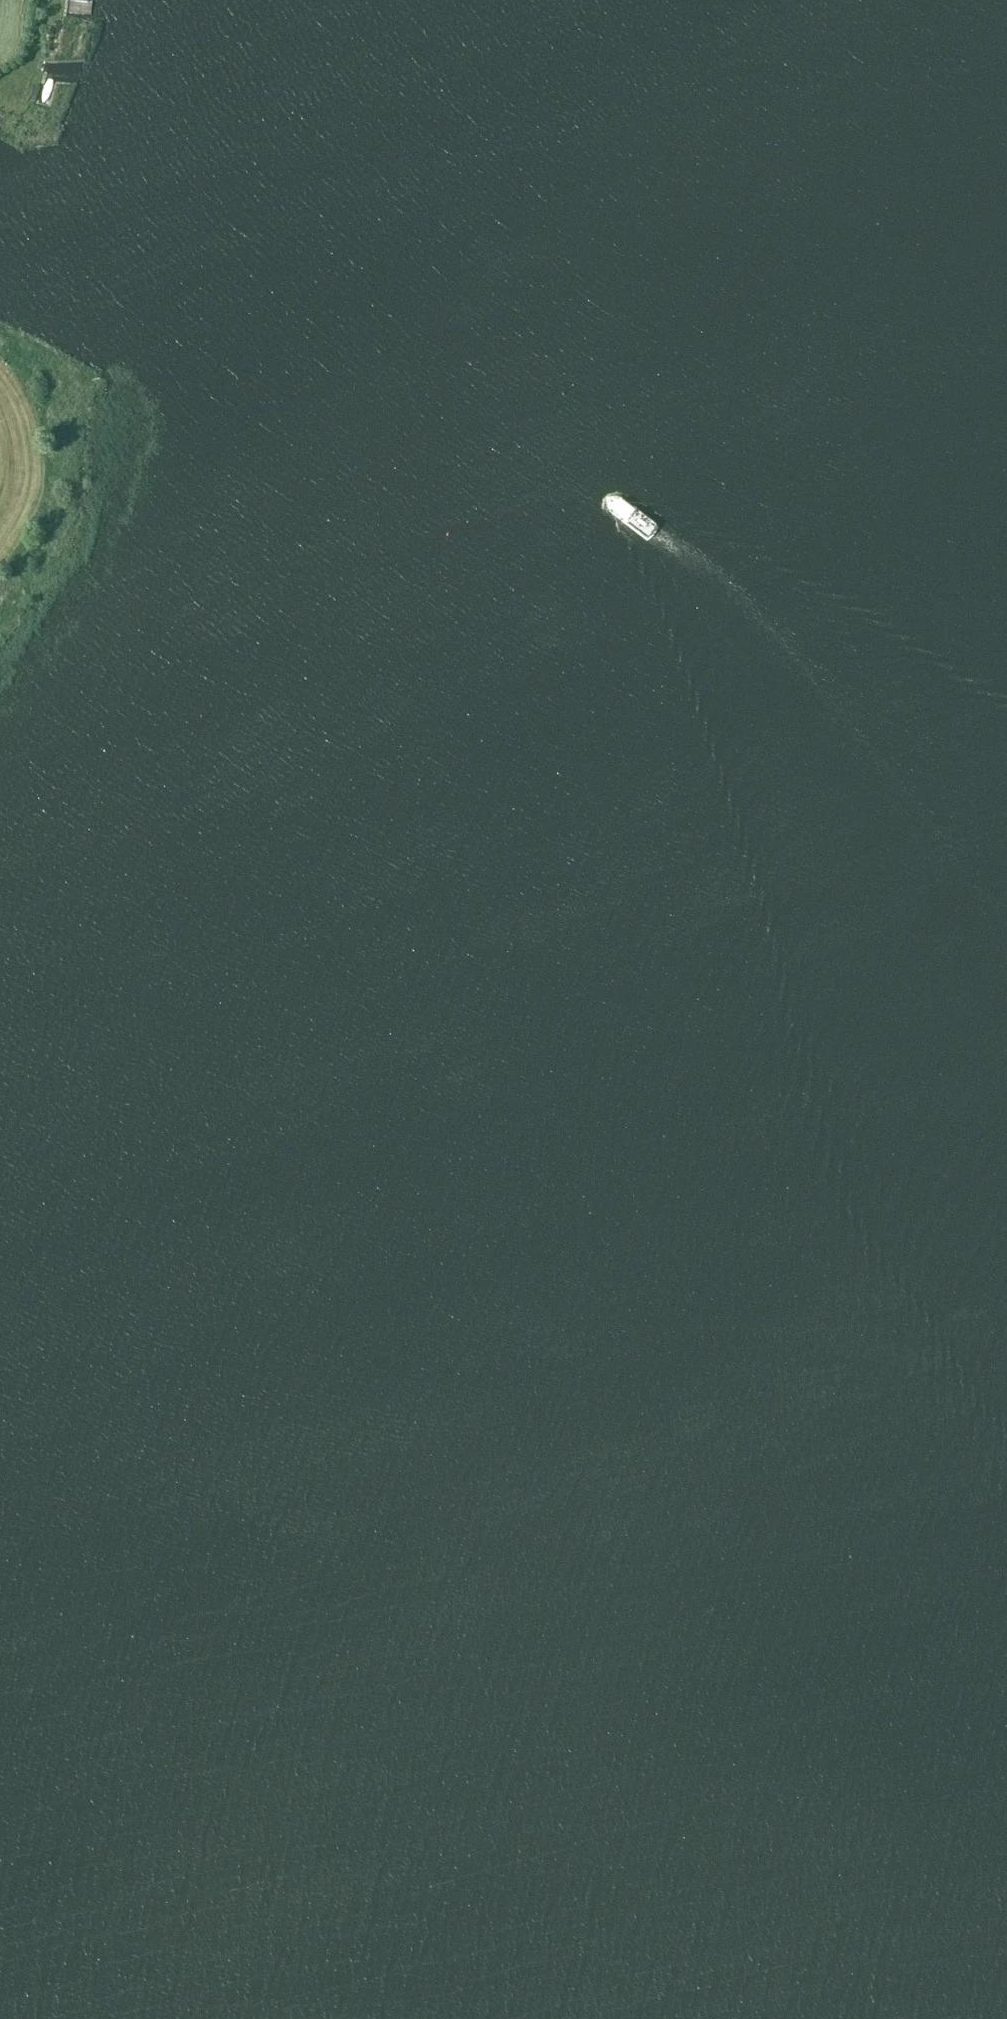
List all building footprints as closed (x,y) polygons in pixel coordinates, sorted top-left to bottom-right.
[(68,11),(90,13),(91,0),(69,0),(68,11)]
